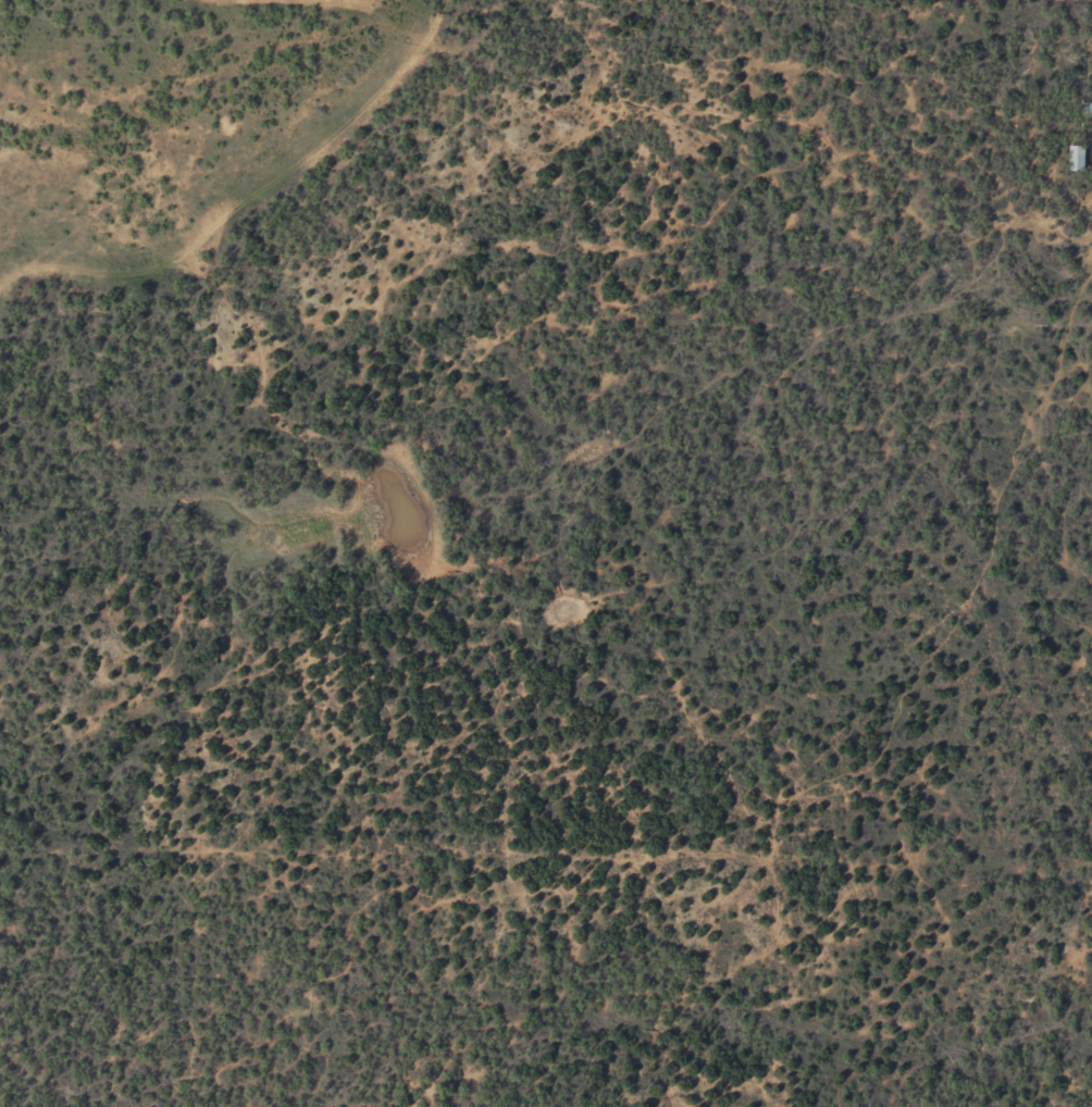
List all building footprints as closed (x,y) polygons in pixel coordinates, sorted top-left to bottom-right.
[(1068,173),(1083,173),(1083,146),(1068,146),(1068,173)]
